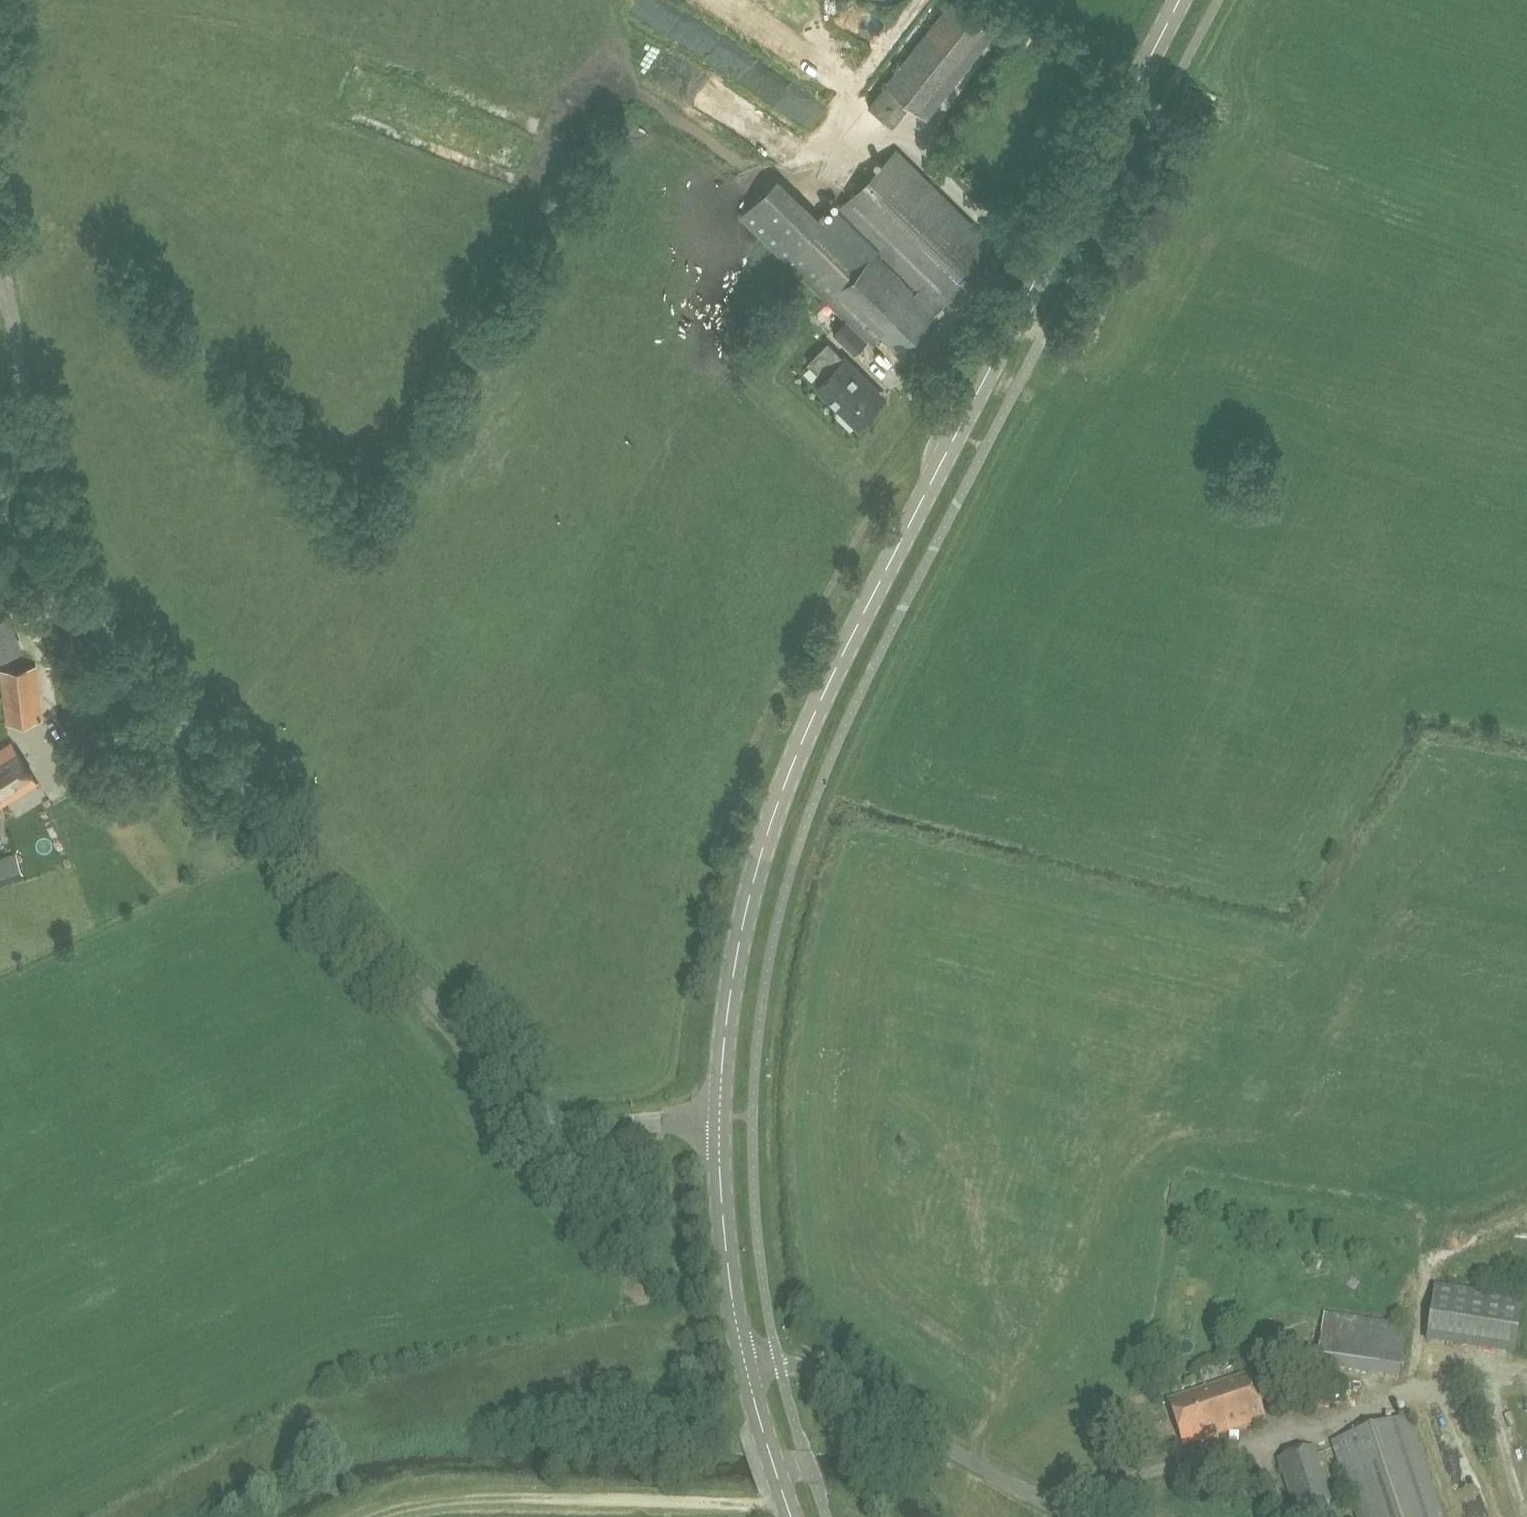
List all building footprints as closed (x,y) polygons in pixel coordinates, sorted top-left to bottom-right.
[(994,32),(953,0),(951,0),(886,85),(868,107),(893,127),(910,105),(926,118),(994,32)] [(860,10),(852,32),(883,43),(891,21),(860,10)] [(769,90),(777,72),(735,53),(727,72),(769,90)] [(864,336),(871,343),(879,335),(897,352),(998,249),(896,149),(811,234),(766,189),(740,215),(847,319),(832,332),(853,354),(868,340),(864,336)] [(858,424),(879,403),(869,392),(874,386),(829,341),(809,362),(824,378),(818,384),(858,424)] [(11,488),(17,484),(13,478),(7,482),(11,488)] [(25,647),(11,612),(0,617),(0,657),(25,647)] [(7,723),(42,719),(36,666),(1,670),(7,723)] [(38,783),(12,743),(0,750),(0,807),(38,783)] [(24,871),(17,851),(0,856),(0,880),(24,871)] [(1513,1353),(1522,1299),(1435,1286),(1427,1340),(1513,1353)] [(1185,1445),(1264,1418),(1249,1373),(1169,1400),(1185,1445)] [(1327,1408),(1331,1382),(1299,1377),(1295,1402),(1327,1408)] [(1408,1416),(1332,1441),(1357,1516),(1442,1516),(1408,1416)] [(1296,1512),(1331,1501),(1314,1448),(1279,1459),(1296,1512)]
